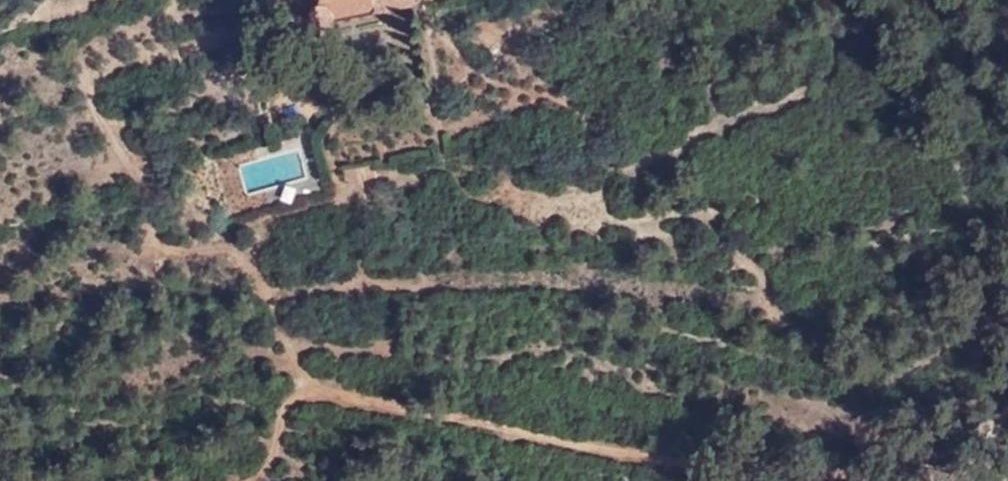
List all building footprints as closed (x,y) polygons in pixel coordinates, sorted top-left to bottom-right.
[(272,28),(403,0),(267,0),(272,28)]
